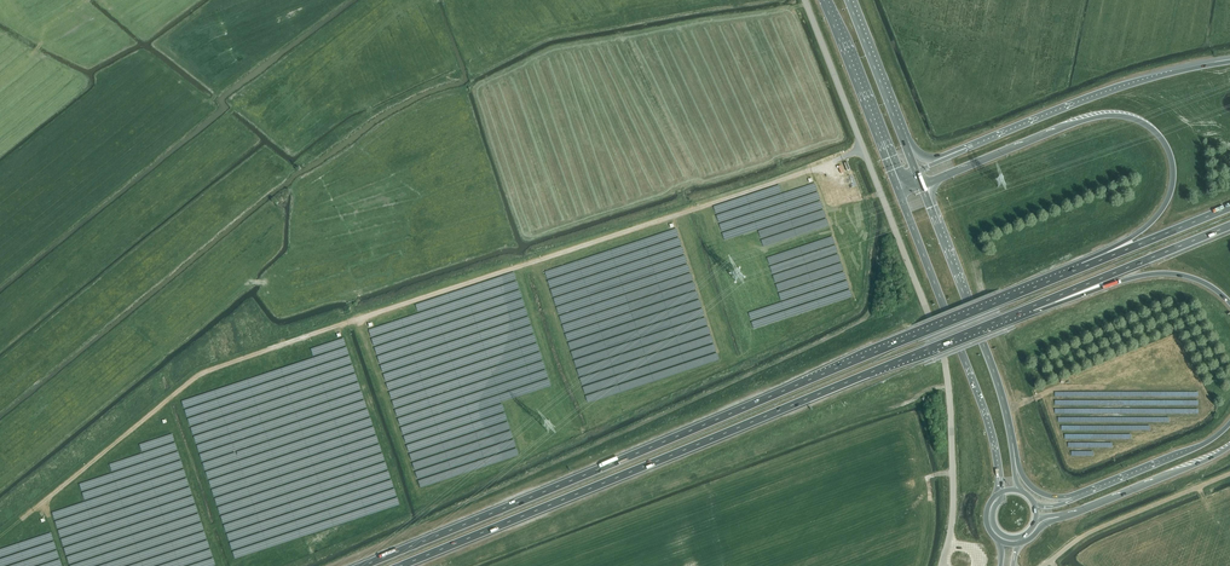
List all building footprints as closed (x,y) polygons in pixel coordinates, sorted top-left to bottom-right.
[(854,174),(847,176),(853,195),(860,193),(854,174)]
